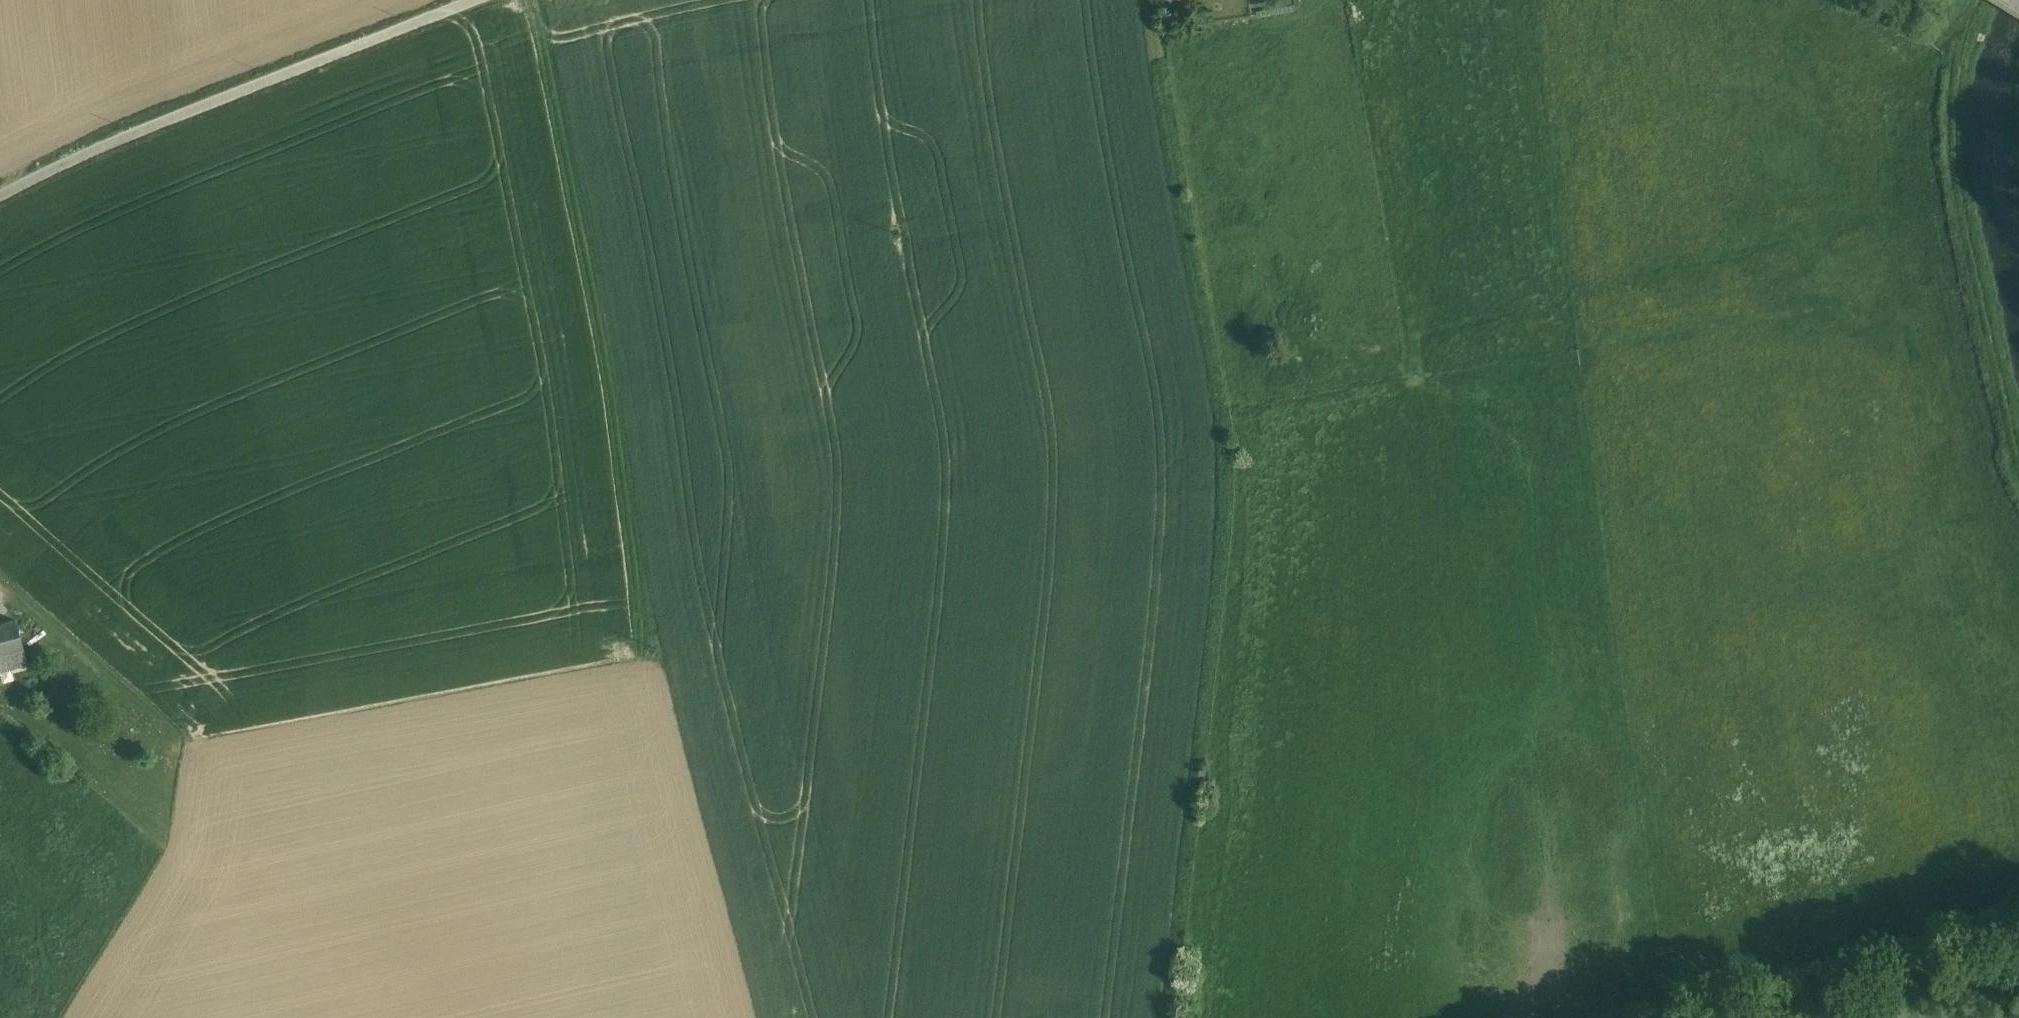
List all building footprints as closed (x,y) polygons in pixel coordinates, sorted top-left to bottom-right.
[(0,624),(0,670),(27,663),(15,620),(0,624)]
